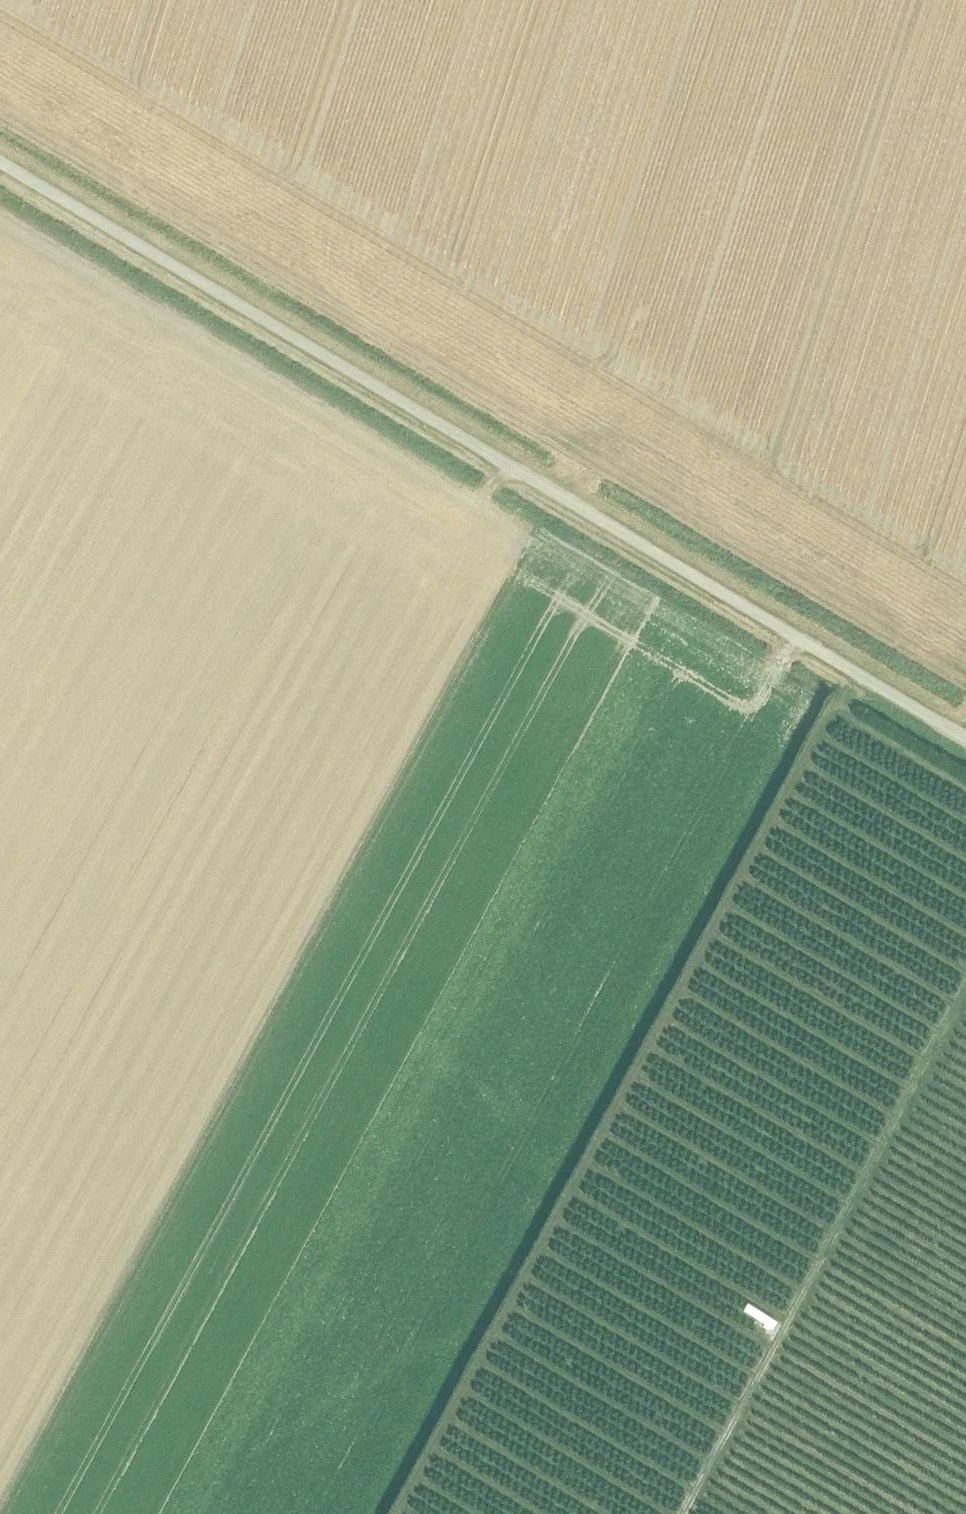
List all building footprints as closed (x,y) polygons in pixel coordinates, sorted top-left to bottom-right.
[(737,1312),(772,1326),(777,1314),(742,1300),(737,1312)]
